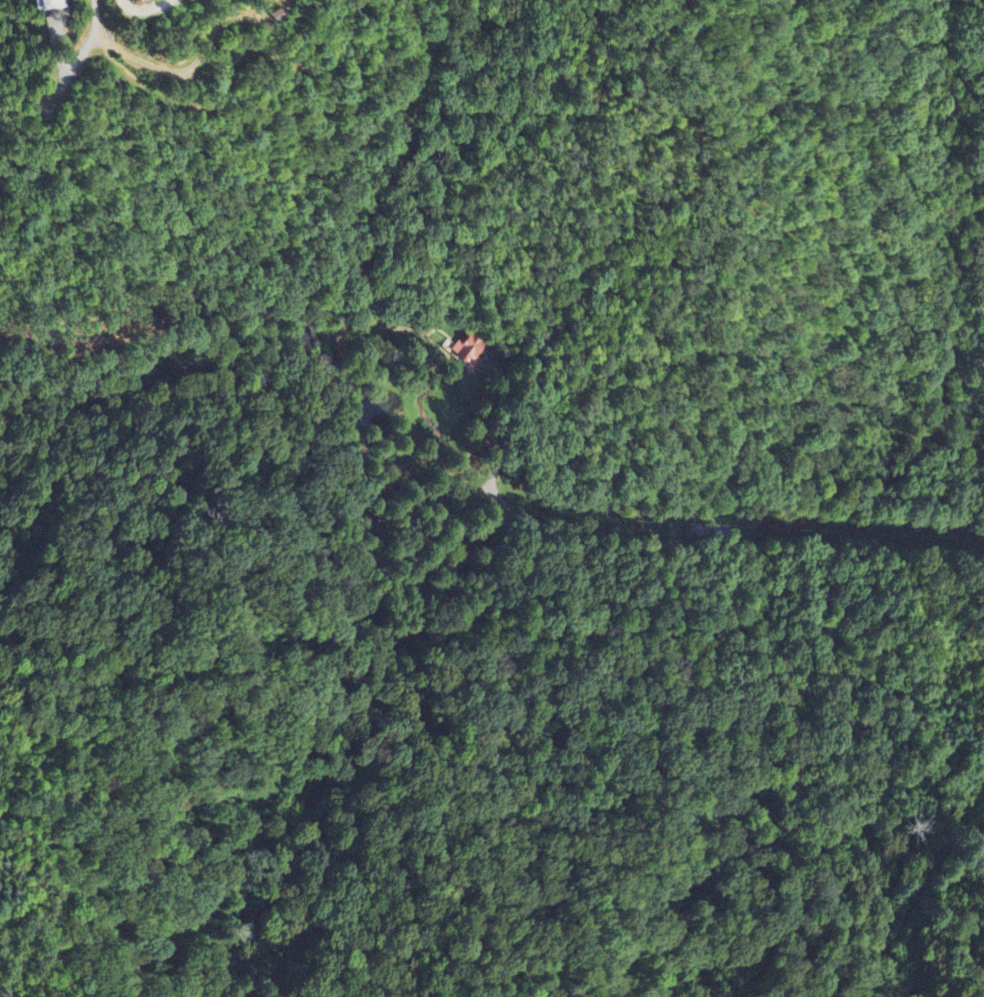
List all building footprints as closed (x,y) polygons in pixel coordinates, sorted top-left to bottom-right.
[(35,12),(66,8),(64,0),(33,0),(35,12)] [(483,348),(471,333),(449,350),(461,366),(483,348)]
